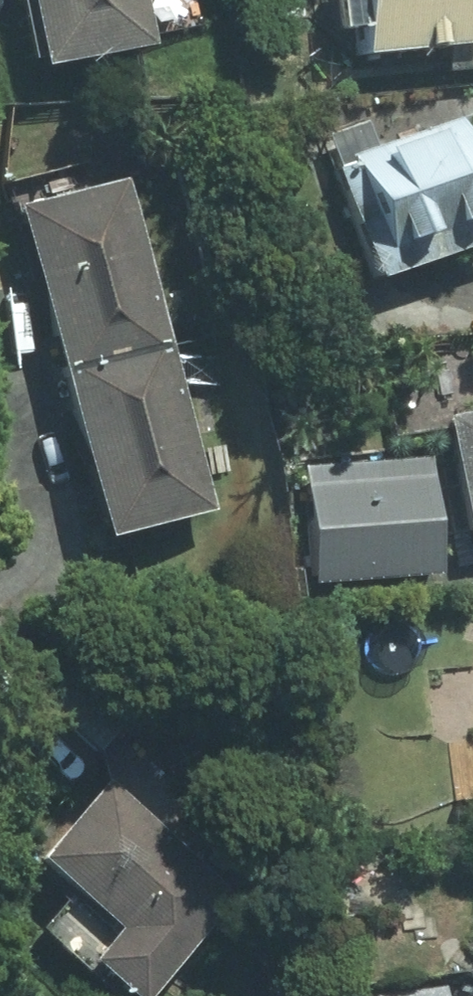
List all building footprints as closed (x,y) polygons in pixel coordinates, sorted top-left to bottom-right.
[(43,69),(154,47),(144,0),(29,0),(43,69)] [(355,56),(467,47),(469,67),(472,67),(472,0),(350,0),(355,56)] [(472,245),(472,170),(457,125),(372,154),(365,137),(327,149),(371,280),(472,245)] [(63,375),(172,346),(130,180),(21,209),(63,375)] [(172,346),(63,375),(106,542),(214,513),(172,346)] [(445,416),(467,541),(472,540),(472,411),(445,416)] [(309,581),(439,571),(432,474),(302,483),(309,581)] [(95,756),(135,714),(83,663),(42,705),(95,756)] [(108,780),(40,856),(121,930),(92,962),(131,995),(147,995),(237,898),(108,780)] [(449,986),(354,995),(450,995),(449,986)]
